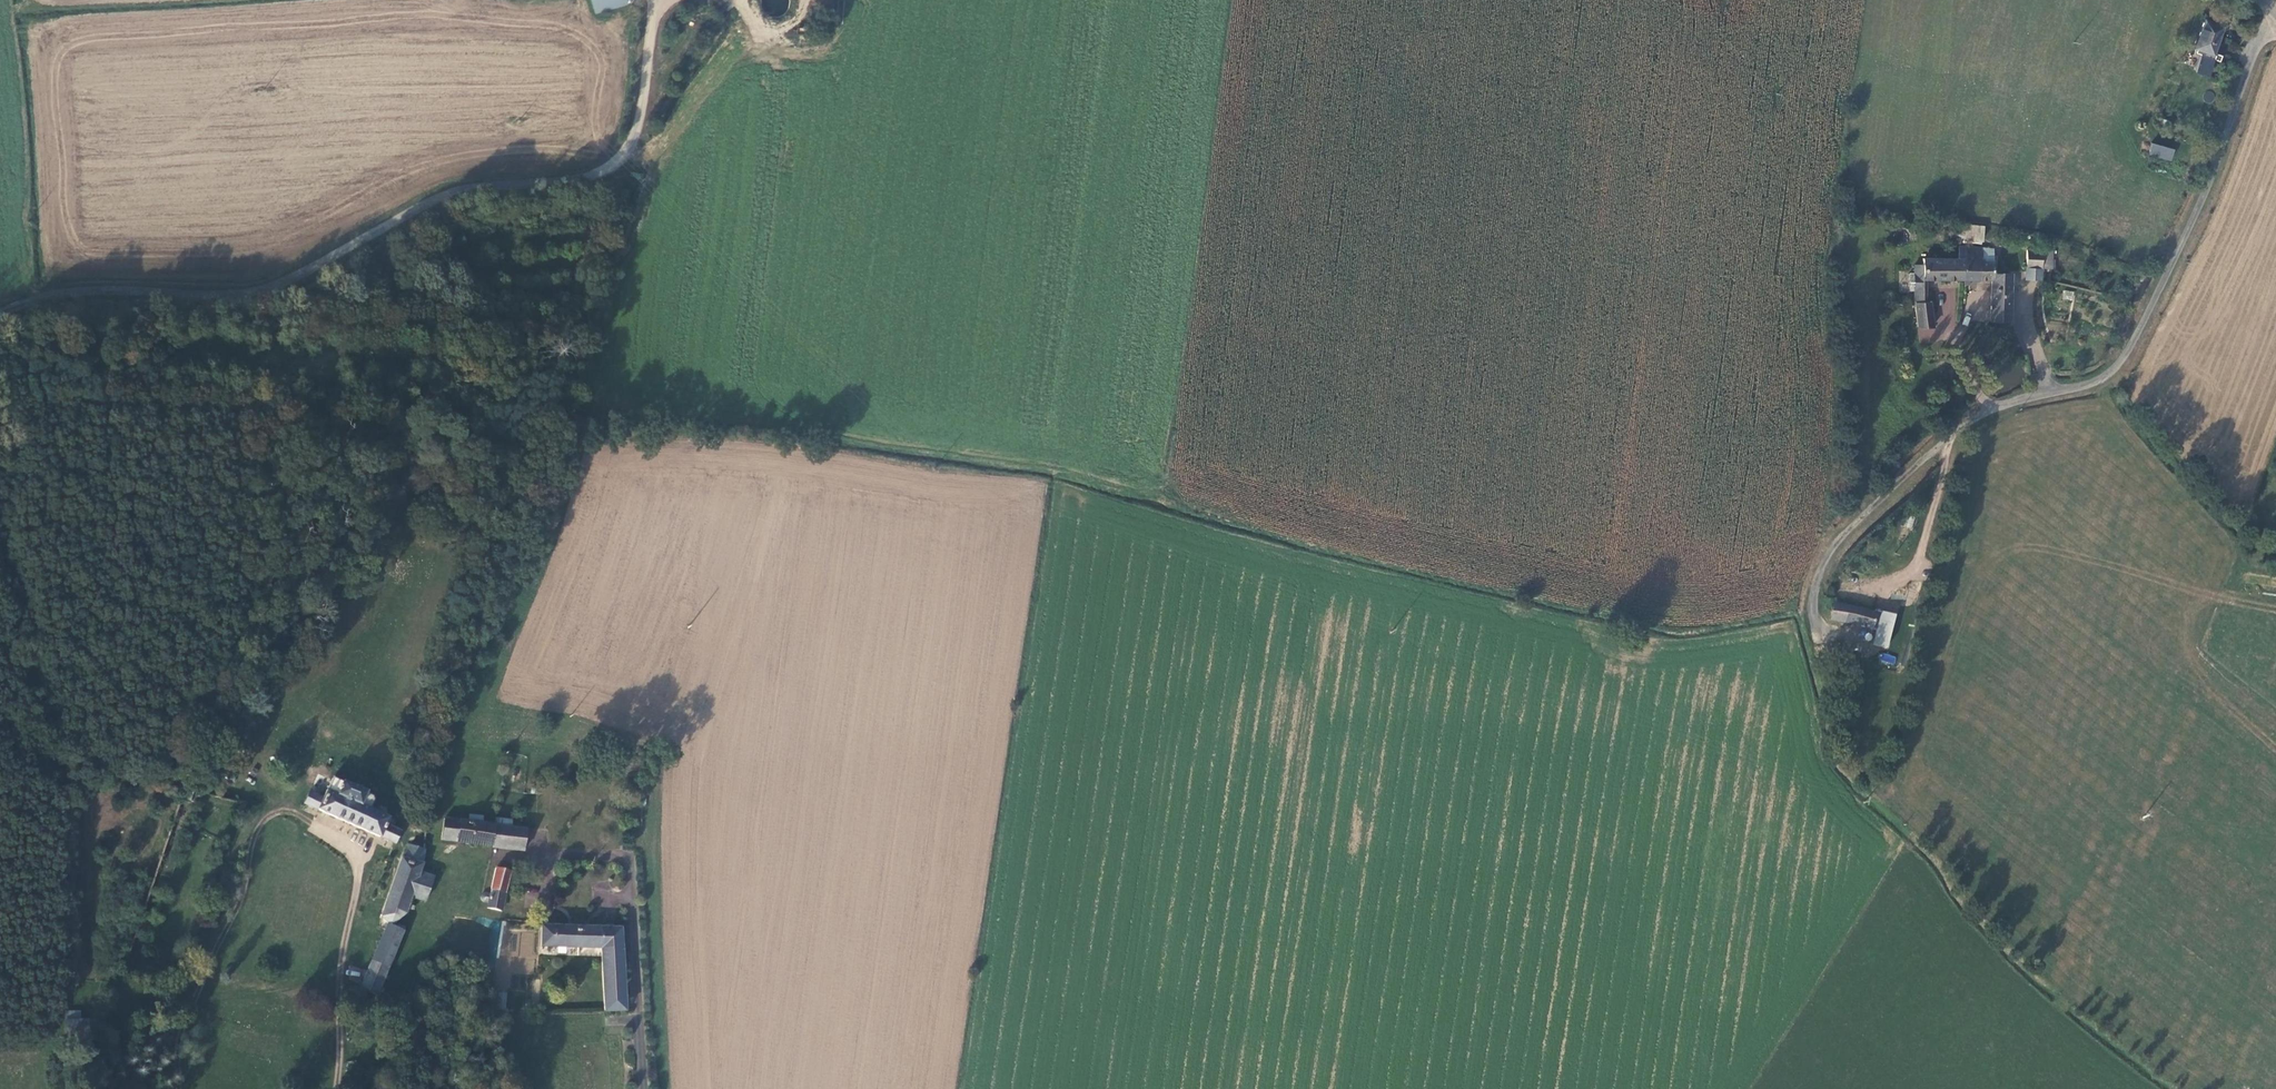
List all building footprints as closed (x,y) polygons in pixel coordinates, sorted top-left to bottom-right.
[(595,13),(604,11),(601,0),(591,0),(595,13)] [(604,11),(628,4),(626,0),(601,0),(604,11)] [(770,10),(784,10),(785,0),(770,0),(770,10)] [(601,33),(609,31),(606,18),(630,12),(629,6),(596,16),(601,33)] [(2218,24),(2200,18),(2189,46),(2208,53),(2218,24)] [(2169,119),(2158,116),(2156,124),(2168,126),(2169,119)] [(2173,147),(2151,141),(2149,151),(2171,157),(2173,147)] [(1983,224),(1964,222),(1964,236),(1982,239),(1983,224)] [(1960,258),(1956,258),(1956,260),(1959,260),(1959,279),(1990,279),(1989,321),(2006,322),(2009,273),(1992,272),(1992,248),(1960,247),(1960,258)] [(2025,266),(2050,269),(2052,251),(2027,248),(2025,266)] [(1959,279),(1959,260),(1956,260),(1956,258),(1924,257),(1924,264),(1916,264),(1916,273),(1910,273),(1910,289),(1915,289),(1918,327),(1932,327),(1931,300),(1923,301),(1923,293),(1924,293),(1924,278),(1959,279)] [(2041,279),(2041,269),(2026,268),(2025,278),(2041,279)] [(2020,347),(2038,343),(2032,315),(2022,317),(2025,328),(2016,330),(2020,347)] [(1919,329),(1918,342),(1935,342),(1935,329),(1919,329)] [(463,360),(464,363),(466,364),(468,364),(471,363),(472,361),(472,359),(472,357),(470,355),(467,355),(465,356),(463,358),(463,360)] [(1831,619),(1871,629),(1875,616),(1875,614),(1835,604),(1831,619)] [(1875,616),(1871,629),(1881,631),(1884,617),(1875,616)] [(1830,643),(1833,656),(1840,656),(1836,641),(1830,643)] [(1880,662),(1894,666),(1897,657),(1882,653),(1880,662)] [(322,797),(309,791),(303,804),(396,845),(401,831),(394,827),(396,822),(389,820),(391,817),(371,809),(374,800),(371,796),(366,794),(367,791),(331,777),(322,797)] [(442,839),(492,845),(495,824),(483,823),(483,816),(469,814),(468,821),(444,820),(442,839)] [(514,819),(497,817),(495,824),(513,826),(514,819)] [(495,824),(492,845),(525,851),(528,828),(513,826),(495,824)] [(424,863),(425,849),(410,844),(406,857),(424,863)] [(494,848),(492,863),(503,865),(505,850),(494,848)] [(402,856),(390,893),(411,900),(411,898),(425,902),(434,875),(421,871),(424,863),(406,857),(402,856)] [(497,868),(485,865),(480,891),(492,893),(497,868)] [(497,868),(492,893),(491,897),(487,895),(484,896),(482,899),(482,902),(485,904),(489,904),(488,909),(502,911),(510,871),(497,868)] [(525,906),(537,906),(538,890),(525,889),(525,906)] [(387,923),(361,988),(378,996),(404,928),(399,925),(398,927),(393,926),(407,913),(411,900),(390,893),(382,916),(387,923)] [(606,1013),(626,1012),(622,928),(541,925),(542,947),(602,949),(606,1013)] [(67,1021),(66,1045),(89,1044),(88,1020),(67,1021)]
